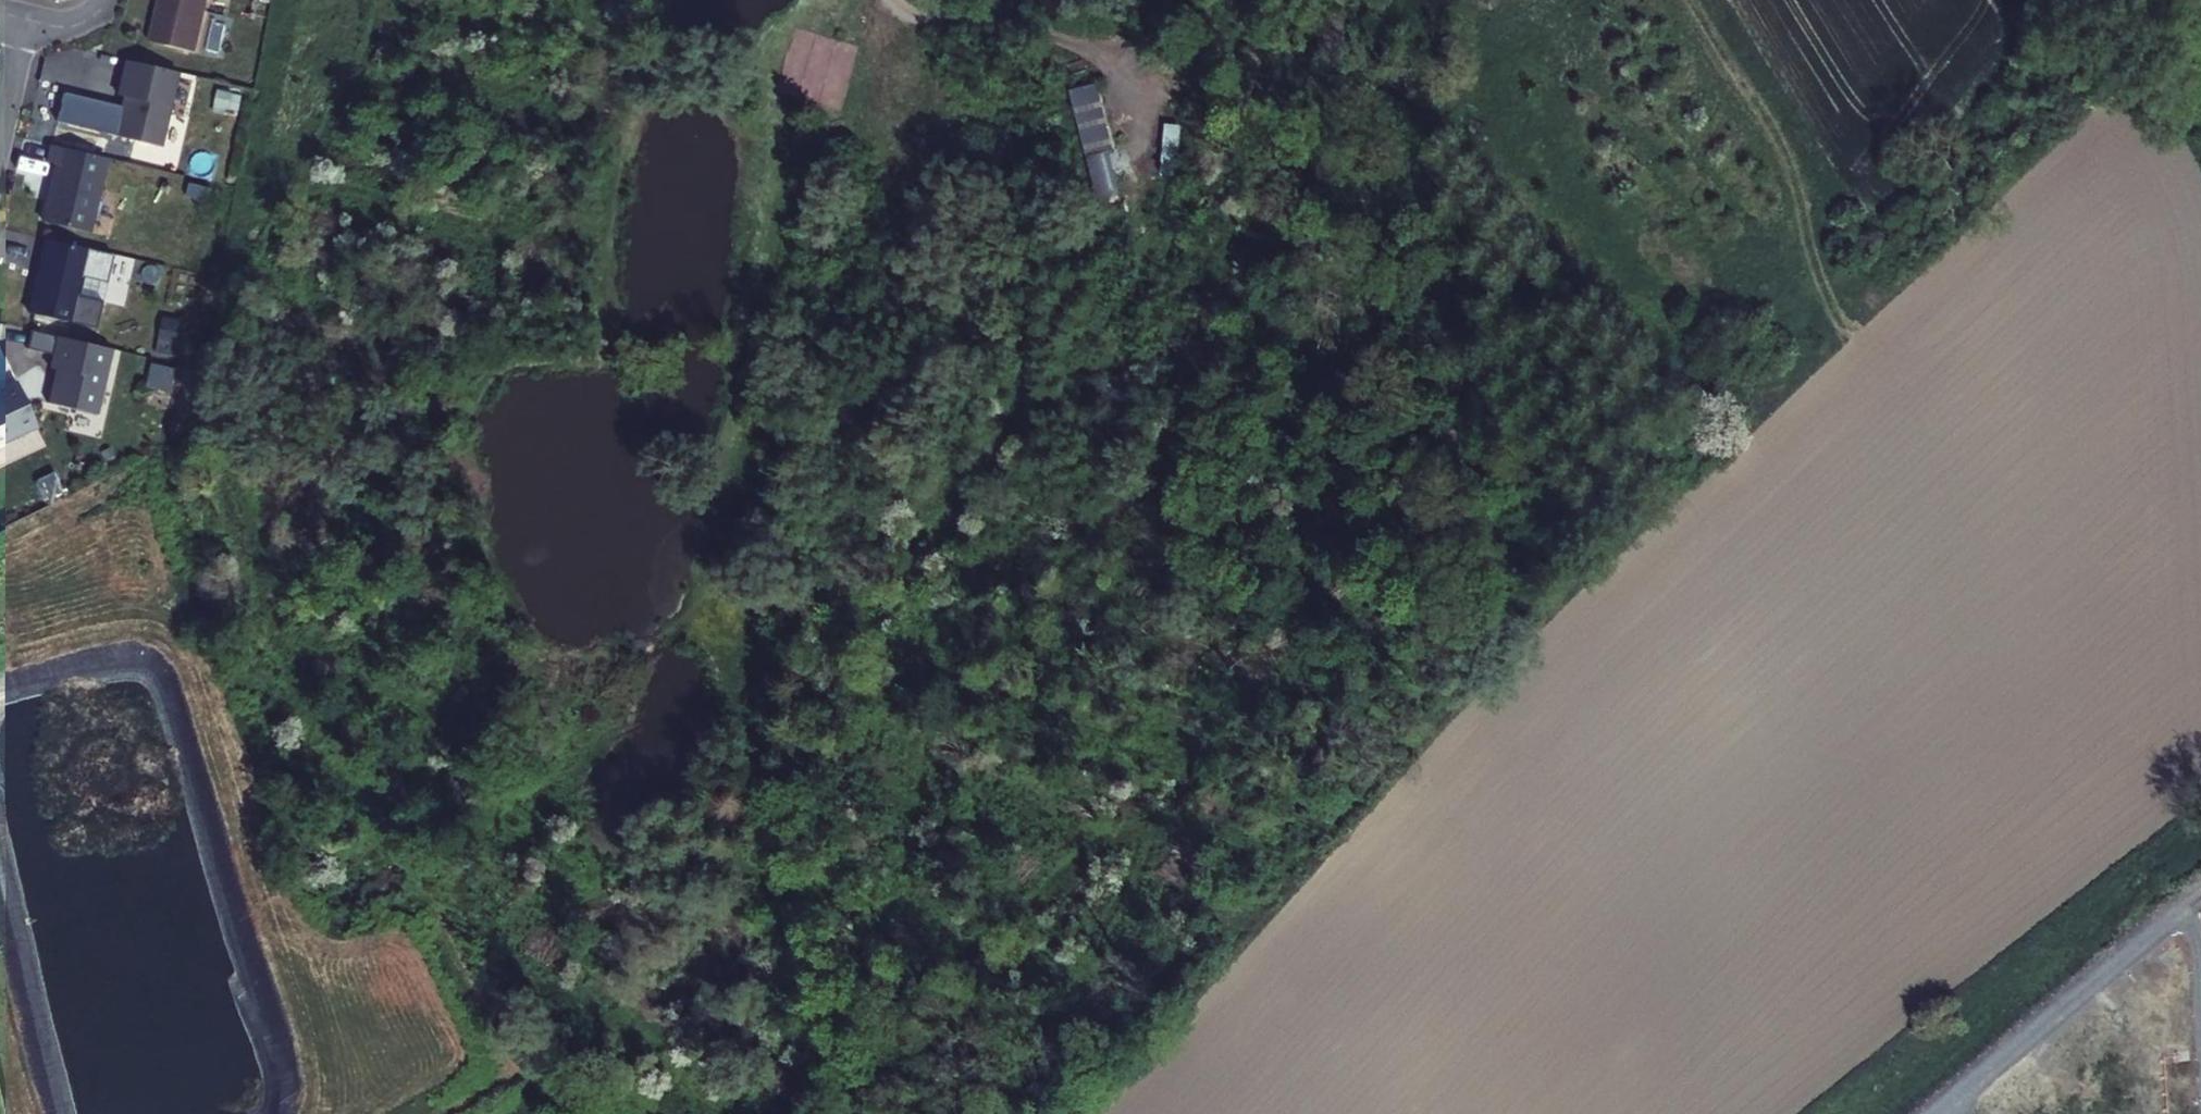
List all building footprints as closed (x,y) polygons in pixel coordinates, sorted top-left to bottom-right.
[(209,0),(160,0),(150,44),(196,55),(209,0)] [(161,149),(178,74),(126,63),(118,98),(124,99),(115,139),(161,149)] [(1083,138),(1108,132),(1096,89),(1072,96),(1083,138)] [(232,96),(219,93),(215,110),(228,113),(232,96)] [(89,235),(107,160),(51,148),(47,165),(57,167),(43,224),(89,235)] [(108,285),(114,257),(47,242),(30,316),(72,326),(83,280),(108,285)] [(97,417),(112,352),(58,340),(51,372),(57,373),(50,406),(97,417)] [(18,386),(0,394),(0,446),(38,429),(18,386)]
